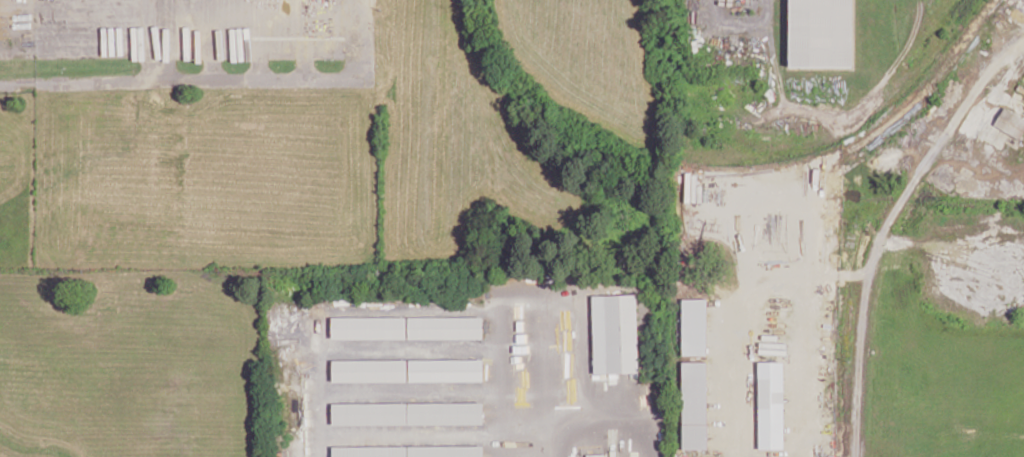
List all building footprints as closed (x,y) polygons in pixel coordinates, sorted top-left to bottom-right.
[(852,66),(852,0),(789,0),(789,66),(852,66)] [(1003,108),(994,126),(1021,139),(1023,132),(1023,117),(1003,108)] [(592,295),(594,374),(639,372),(636,294),(592,295)] [(708,299),(682,298),(682,355),(707,355),(708,299)] [(406,318),(332,317),(332,339),(406,340),(406,318)] [(482,317),(407,318),(407,339),(482,339),(482,317)] [(407,361),(333,360),(333,382),(407,383),(407,361)] [(408,382),(483,382),(483,360),(408,360),(408,382)] [(707,361),(682,362),(682,449),(707,449),(707,361)] [(758,448),(783,448),(784,362),(759,362),(758,448)] [(483,403),(332,404),(333,426),(483,425),(483,403)] [(483,446),(333,448),(333,456),(483,456),(483,446)]
